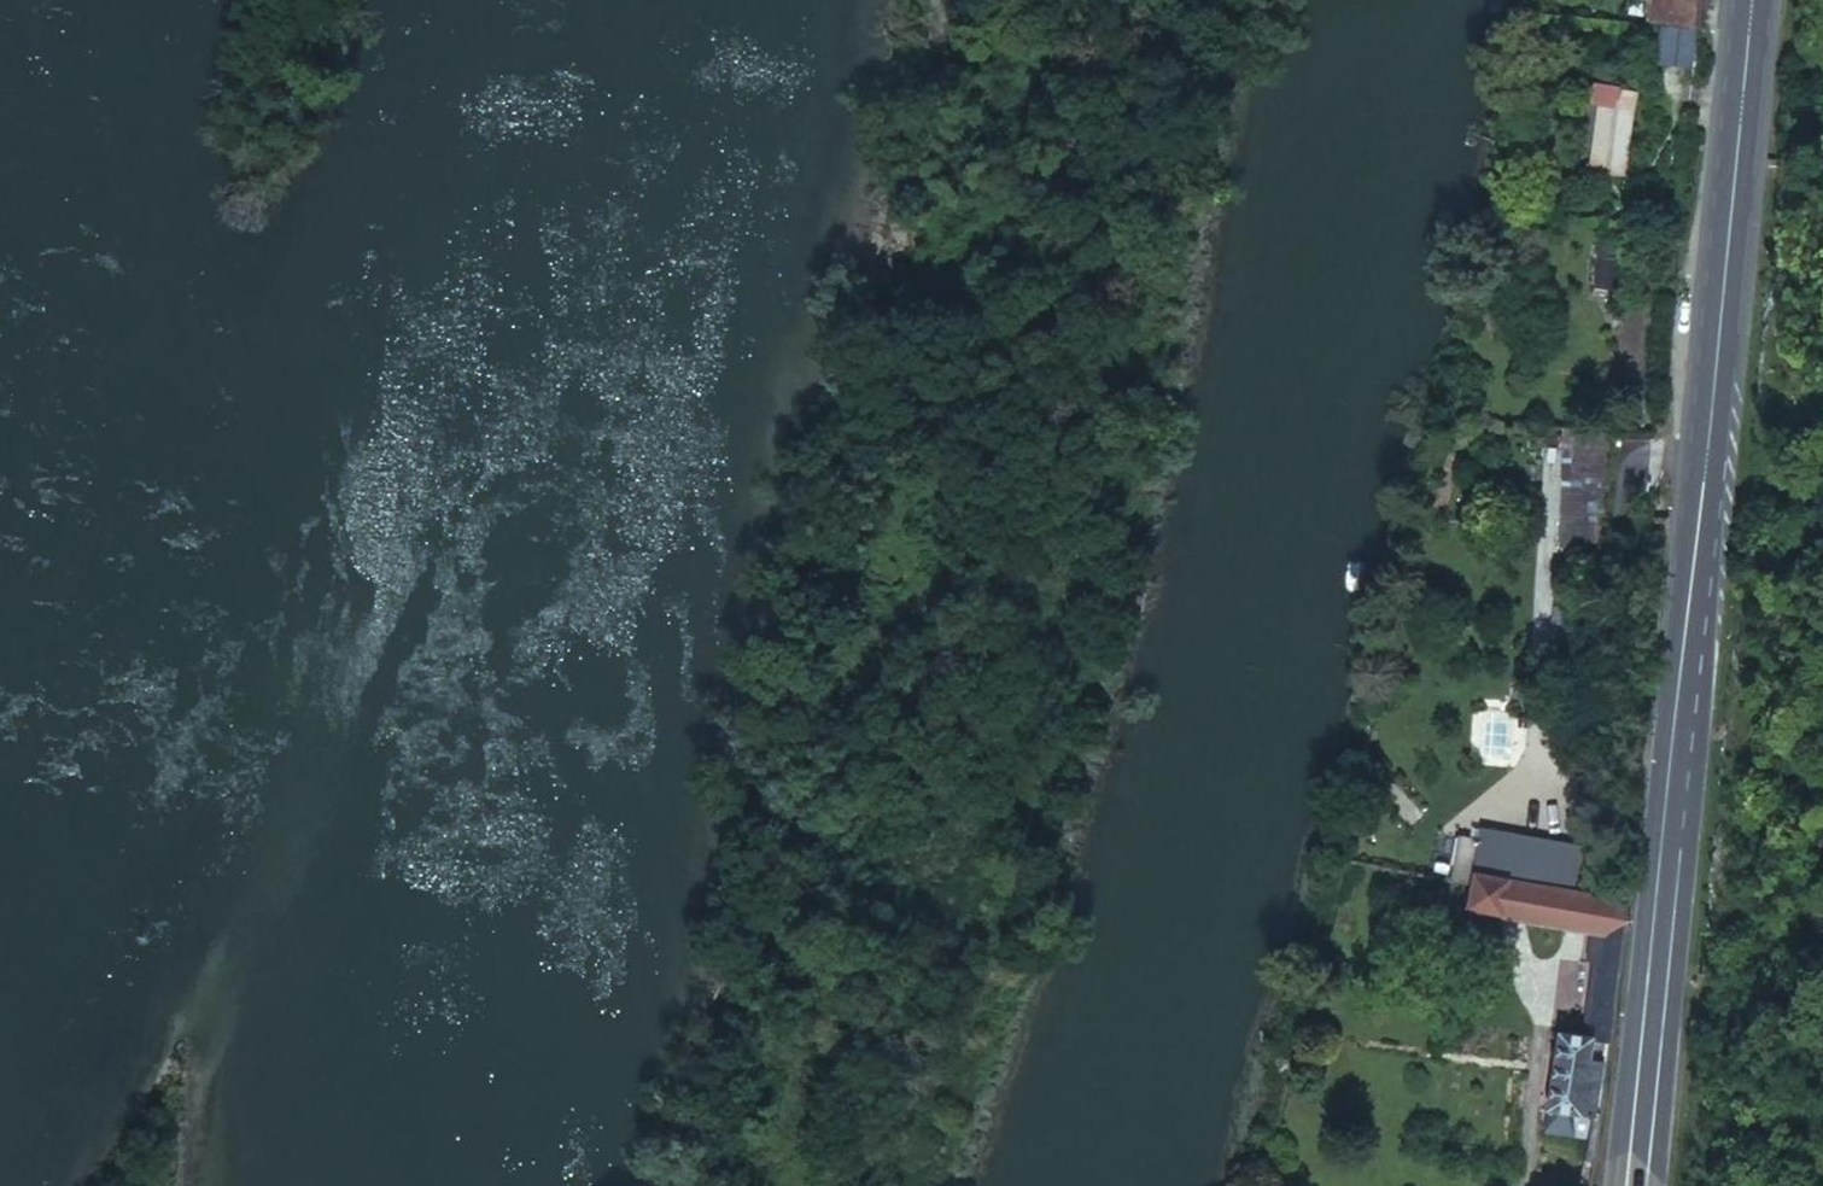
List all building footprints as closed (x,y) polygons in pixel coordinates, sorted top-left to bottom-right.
[(1634,22),(1649,24),(1645,60),(1688,65),(1695,0),(1636,0),(1634,22)] [(1628,175),(1635,88),(1592,85),(1586,172),(1628,175)] [(1566,452),(1551,559),(1590,565),(1605,459),(1566,452)] [(1485,886),(1539,894),(1548,830),(1448,815),(1440,861),(1488,869),(1485,886)] [(1601,970),(1607,918),(1578,915),(1579,901),(1539,894),(1485,886),(1488,869),(1440,861),(1433,910),(1563,931),(1552,1025),(1566,1027),(1564,1041),(1528,1035),(1516,1109),(1572,1118),(1583,1044),(1590,1047),(1601,970)]
